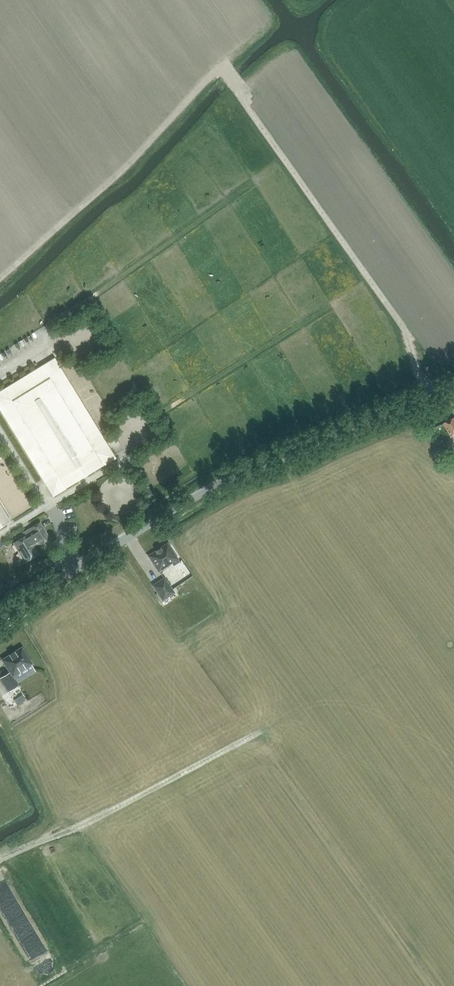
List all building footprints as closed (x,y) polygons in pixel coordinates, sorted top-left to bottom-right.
[(5,347),(8,352),(16,348),(12,342),(5,347)] [(51,364),(0,396),(0,416),(50,498),(111,462),(51,364)] [(445,424),(452,437),(453,435),(453,419),(445,424)] [(12,545),(18,555),(17,558),(20,563),(23,564),(25,566),(37,558),(31,548),(38,544),(39,546),(46,541),(37,525),(29,530),(30,532),(23,536),(22,534),(13,539),(16,543),(12,545)] [(172,562),(173,564),(181,559),(170,543),(149,556),(159,571),(172,562)] [(184,573),(189,570),(184,562),(179,565),(184,573)] [(175,593),(164,577),(152,585),(162,601),(163,601),(165,603),(176,596),(174,593),(175,593)] [(0,678),(0,679),(8,692),(19,686),(17,683),(13,676),(31,665),(32,664),(22,647),(1,660),(9,672),(0,678)] [(22,695),(14,700),(17,705),(25,700),(22,695)] [(8,974),(19,965),(14,959),(3,968),(8,974)]
